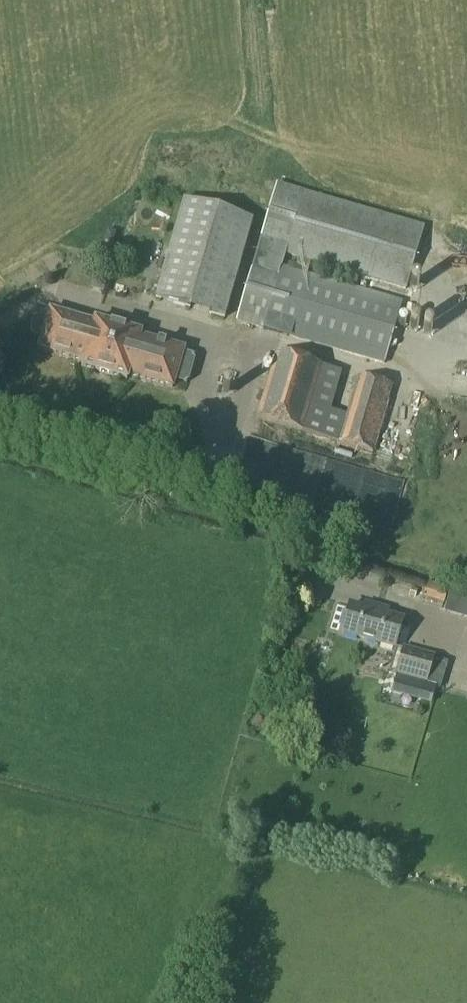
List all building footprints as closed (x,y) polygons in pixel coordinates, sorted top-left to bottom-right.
[(424,228),(303,193),(275,184),(234,323),(263,331),(383,367),(402,302),(307,274),(310,263),(405,291),(424,228)] [(252,222),(183,201),(154,299),(224,319),(252,222)] [(29,336),(42,339),(39,350),(82,363),(80,368),(126,381),(128,376),(172,389),(174,382),(186,386),(194,359),(182,356),(183,352),(139,339),(140,336),(117,329),(118,324),(112,322),(111,327),(94,322),(93,325),(49,312),(46,322),(34,318),(29,336)] [(255,419),(373,454),(393,388),(357,377),(345,416),(331,411),(341,373),(275,354),(255,419)] [(448,590),(426,584),(422,599),(444,605),(448,590)] [(373,608),(371,614),(348,607),(341,634),(393,649),(401,622),(385,618),(386,612),(373,608)] [(433,686),(440,661),(434,659),(434,657),(402,647),(394,677),(426,686),(427,684),(433,686)]
